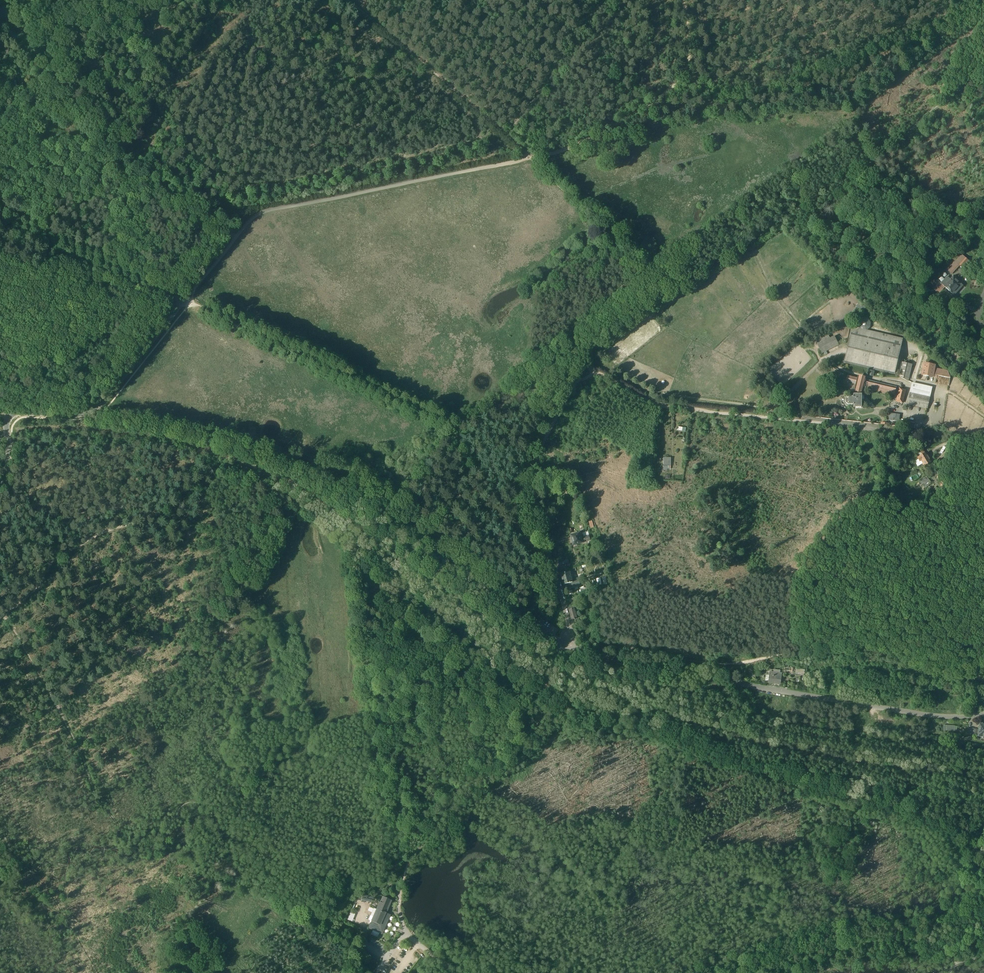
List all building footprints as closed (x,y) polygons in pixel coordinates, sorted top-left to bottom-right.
[(961,258),(954,266),(956,268),(959,268),(961,271),(962,270),(964,272),(969,266),(961,258)] [(954,279),(949,284),(948,283),(945,286),(946,287),(944,290),(952,297),(960,289),(957,286),(958,284),(956,282),(957,281),(954,279)] [(902,342),(861,333),(862,332),(864,333),(866,332),(868,331),(870,329),(870,327),(870,325),(869,323),(868,322),(868,321),(866,321),(864,320),(862,321),(860,322),(859,324),(858,326),(858,328),(859,330),(859,332),(851,337),(845,364),(874,371),(894,376),(902,342)] [(826,336),(814,342),(817,348),(829,342),(826,336)] [(829,342),(817,348),(821,355),(837,347),(833,339),(829,342)] [(911,367),(903,364),(899,379),(908,383),(911,367)] [(934,368),(924,366),(922,377),(932,379),(934,371),(934,368)] [(947,373),(934,371),(932,379),(936,380),(937,378),(950,380),(947,373)] [(859,382),(847,379),(846,385),(858,387),(859,382)] [(896,390),(859,381),(859,382),(858,387),(856,393),(864,394),(865,391),(894,398),(896,390)] [(930,389),(913,386),(908,408),(926,412),(930,389)] [(905,393),(899,391),(896,404),(902,406),(905,393)] [(861,398),(854,398),(854,401),(852,401),(849,401),(847,401),(846,403),(846,405),(847,407),(849,408),(854,408),(853,411),(861,411),(861,398)] [(925,457),(923,454),(917,457),(919,460),(918,461),(921,467),(922,467),(924,469),(931,465),(926,456),(925,457)] [(672,460),(663,460),(663,473),(672,473),(672,460)] [(931,486),(925,479),(921,483),(927,490),(931,486)] [(575,536),(573,535),(572,535),(571,537),(574,546),(575,547),(577,547),(578,545),(583,544),(583,543),(581,539),(580,534),(575,536)] [(570,573),(561,575),(566,590),(581,586),(579,579),(572,581),(572,578),(571,575),(570,573)] [(575,609),(569,611),(572,620),(578,619),(575,609)] [(774,673),(770,672),(770,677),(766,676),(766,683),(769,683),(769,685),(781,686),(782,674),(781,674),(781,671),(774,670),(774,673)] [(633,718),(642,721),(644,715),(635,712),(633,718)] [(379,905),(377,909),(375,913),(371,921),(368,928),(380,933),(382,934),(385,927),(390,915),(385,913),(391,900),(382,897),(381,901),(379,905)] [(379,905),(381,901),(373,899),(371,903),(370,907),(375,910),(376,909),(377,909),(379,905)]
